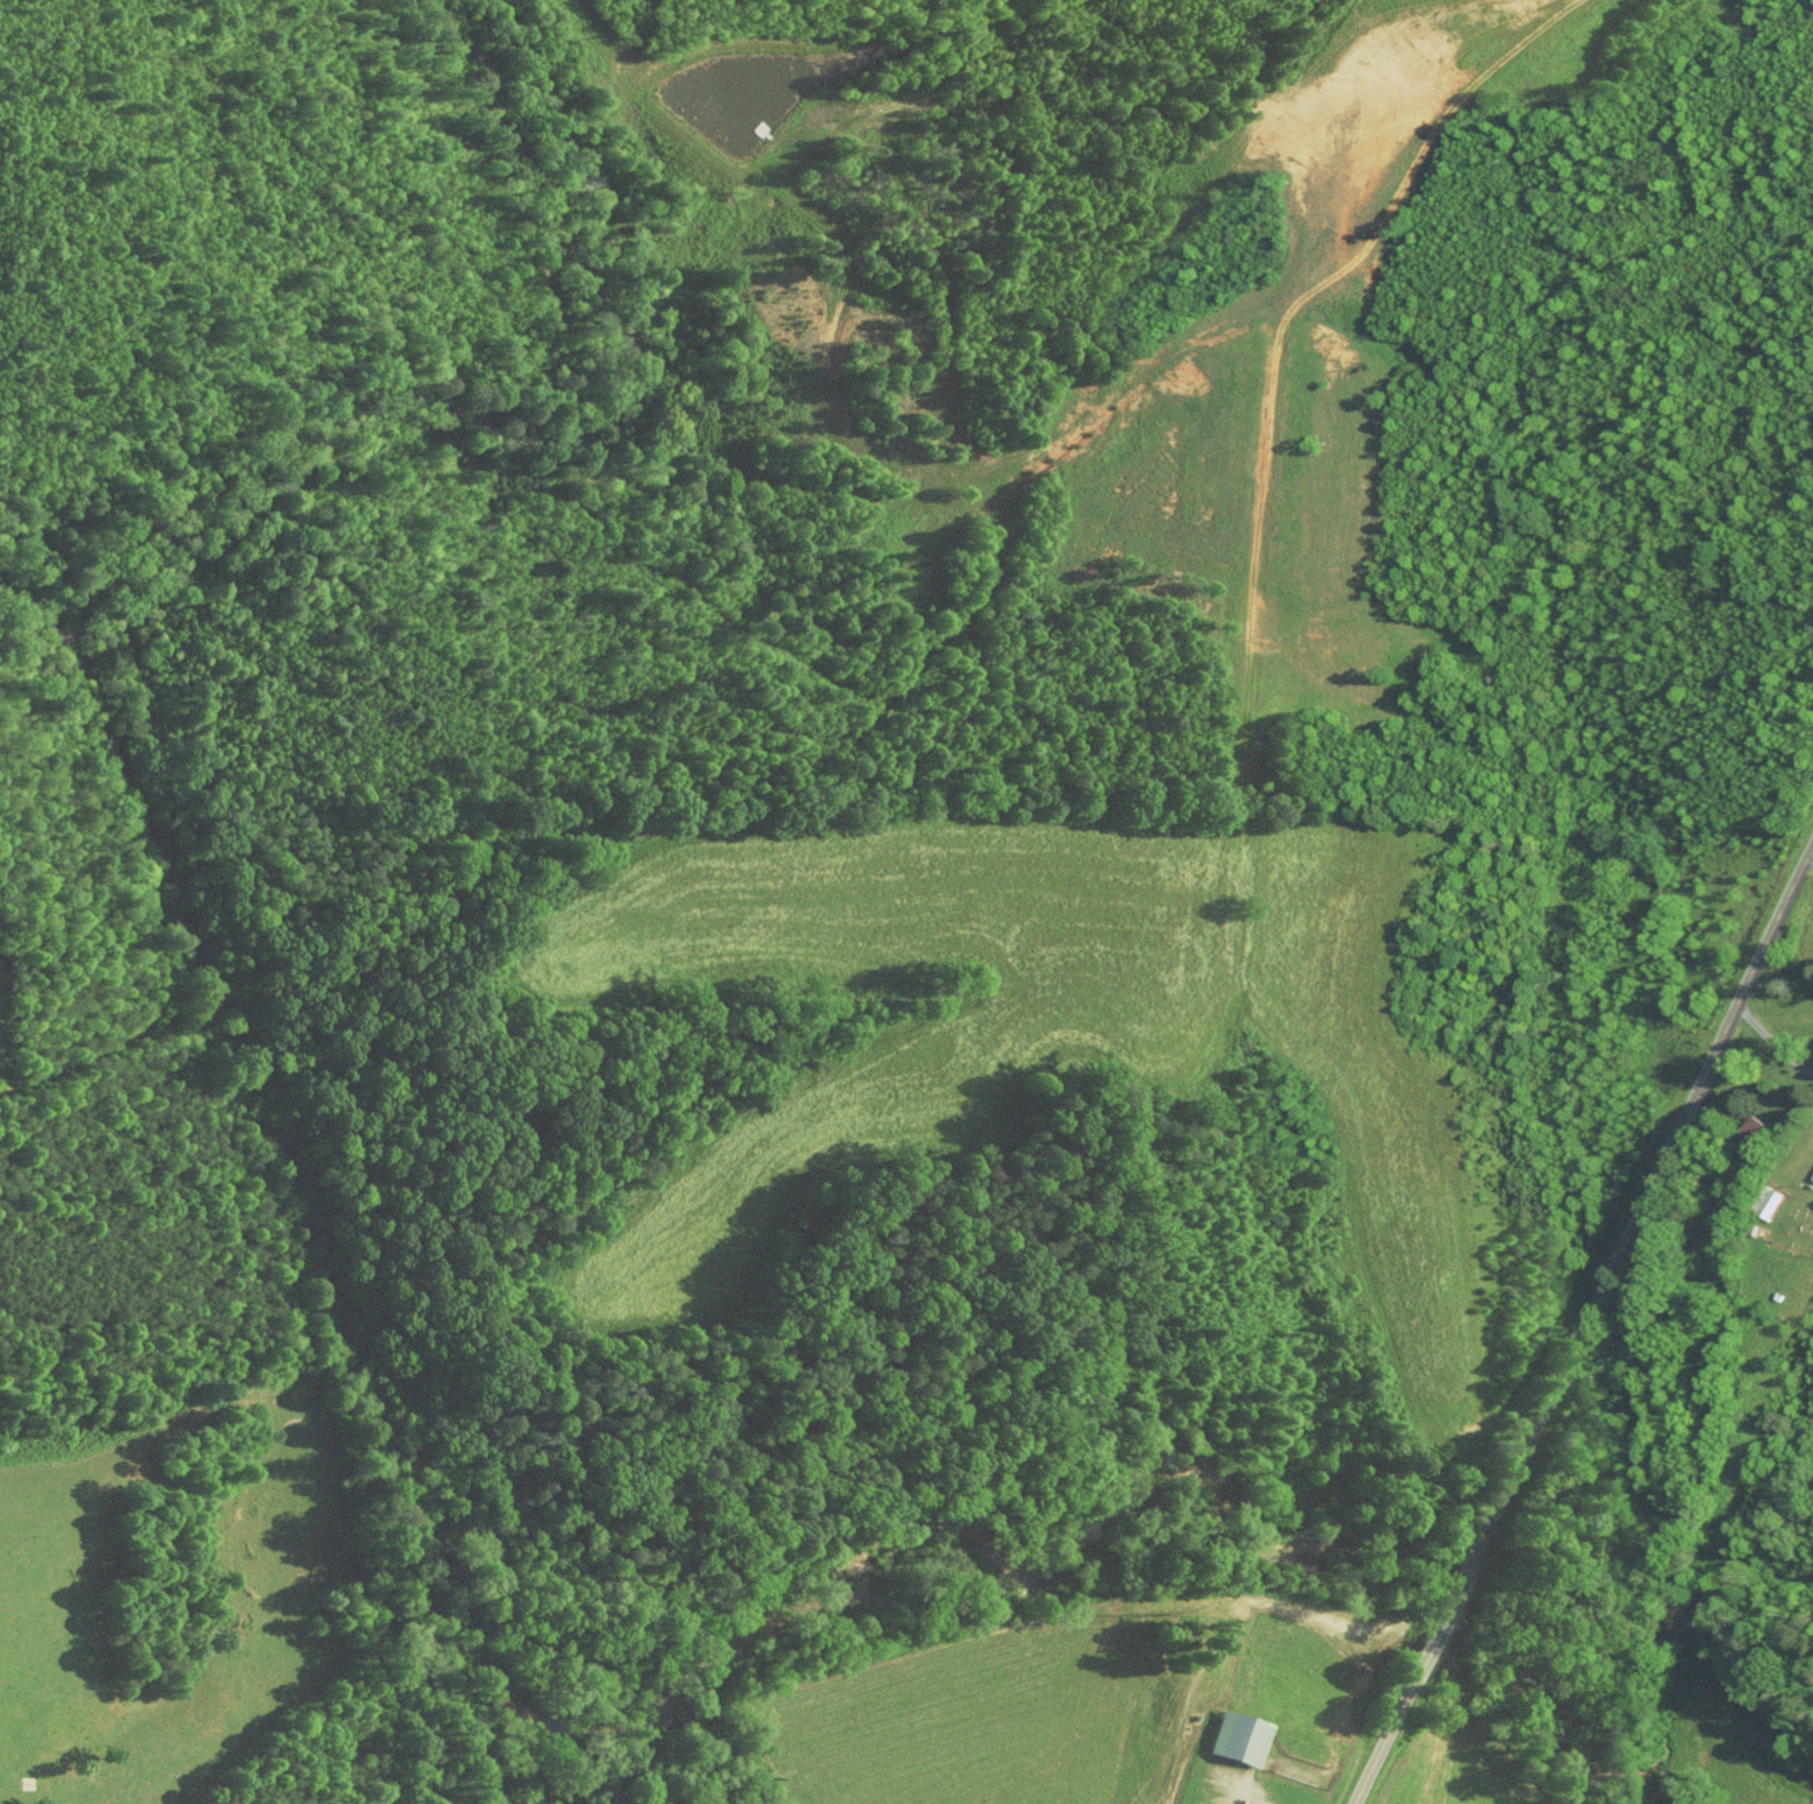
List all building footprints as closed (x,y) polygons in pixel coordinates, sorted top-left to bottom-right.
[(1809,1174),(1812,1164),(1812,1148),(1811,1148),(1802,1171),(1809,1174)] [(1198,1746),(1250,1759),(1261,1715),(1209,1702),(1198,1746)]
